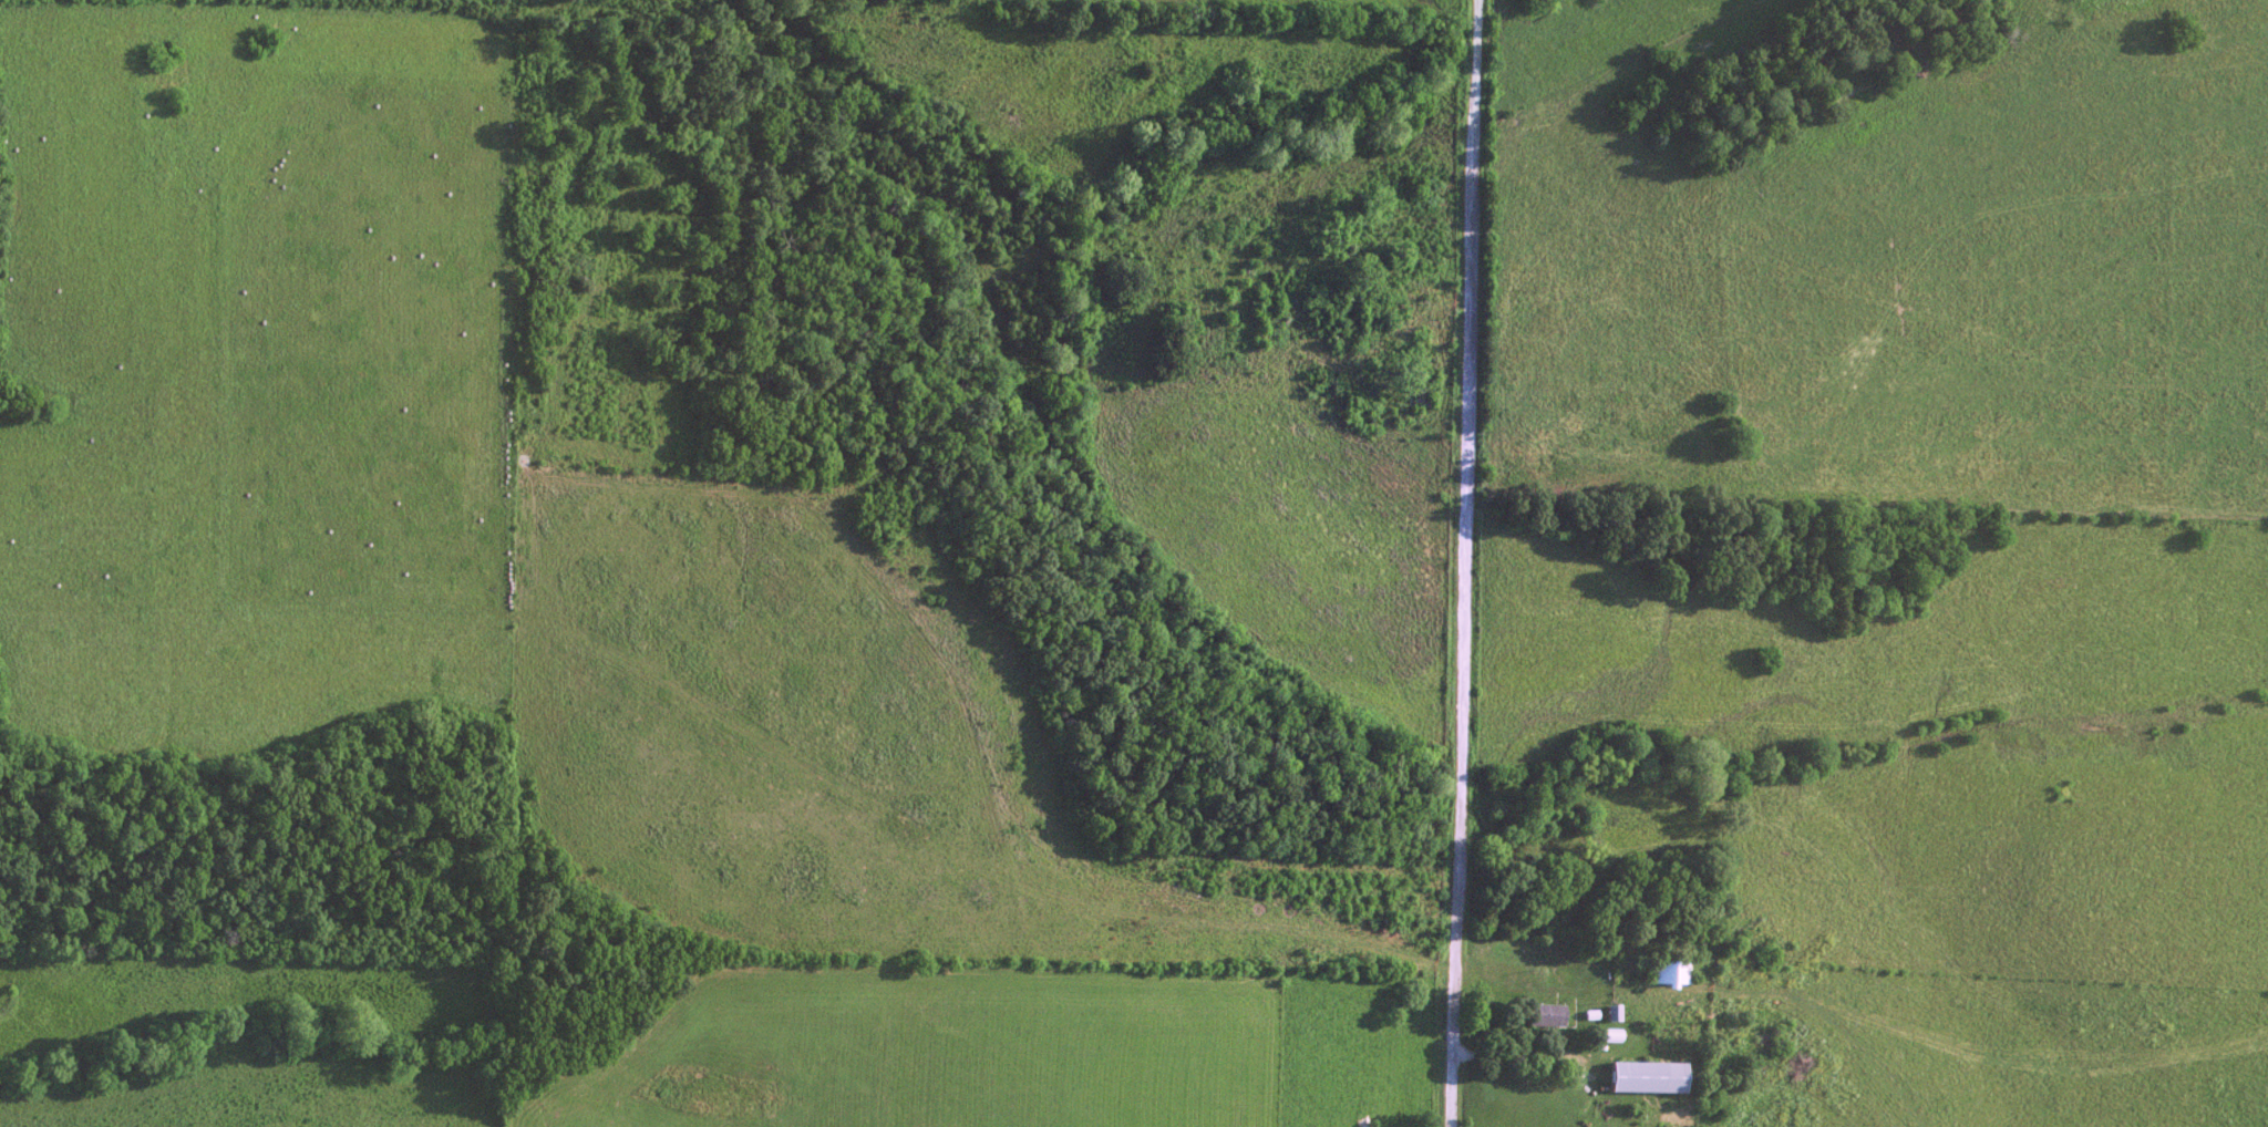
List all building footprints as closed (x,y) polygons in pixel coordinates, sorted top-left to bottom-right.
[(1696,960),(1652,960),(1652,984),(1696,984),(1696,960)] [(1570,1004),(1530,1004),(1530,1025),(1570,1025),(1570,1004)] [(1613,1020),(1623,1021),(1625,1006),(1614,1005),(1613,1020)] [(1694,1063),(1618,1062),(1618,1092),(1694,1093),(1694,1063)]
